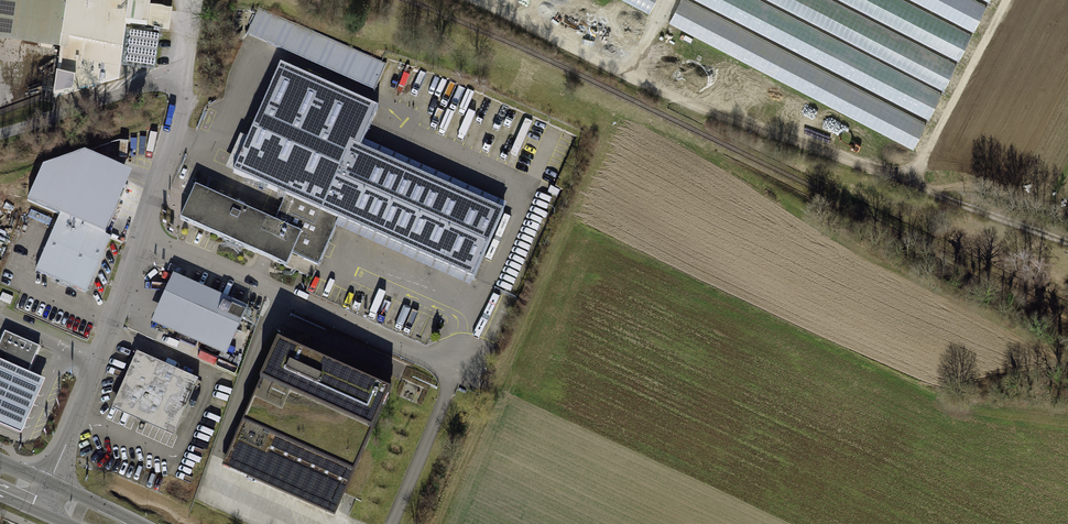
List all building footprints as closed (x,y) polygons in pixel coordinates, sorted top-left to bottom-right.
[(61,46),(54,96),(76,90),(119,78),(126,21),(146,25),(149,3),(150,0),(0,0),(0,38),(61,46)] [(658,0),(626,0),(651,13),(658,0)] [(670,23),(916,147),(992,0),(681,0),(670,23)] [(173,7),(149,3),(146,25),(170,29),(173,7)] [(386,65),(259,7),(247,33),(374,90),(386,65)] [(337,221),(473,282),(505,211),(359,146),(376,109),(277,65),(229,173),(281,197),(337,221)] [(107,237),(134,177),(86,156),(42,169),(26,205),(58,219),(34,272),(86,296),(112,240),(107,237)] [(270,221),(194,188),(179,222),(283,267),(288,254),(317,266),(337,221),(281,197),(270,221)] [(248,305),(173,272),(151,321),(226,354),(248,305)] [(7,333),(0,348),(0,362),(29,375),(41,348),(7,333)] [(392,386),(279,337),(222,465),(335,515),(392,386)] [(199,379),(136,351),(111,408),(173,436),(199,379)] [(225,367),(241,368),(241,355),(226,355),(225,367)] [(0,362),(0,427),(23,437),(47,383),(29,375),(0,362)]
